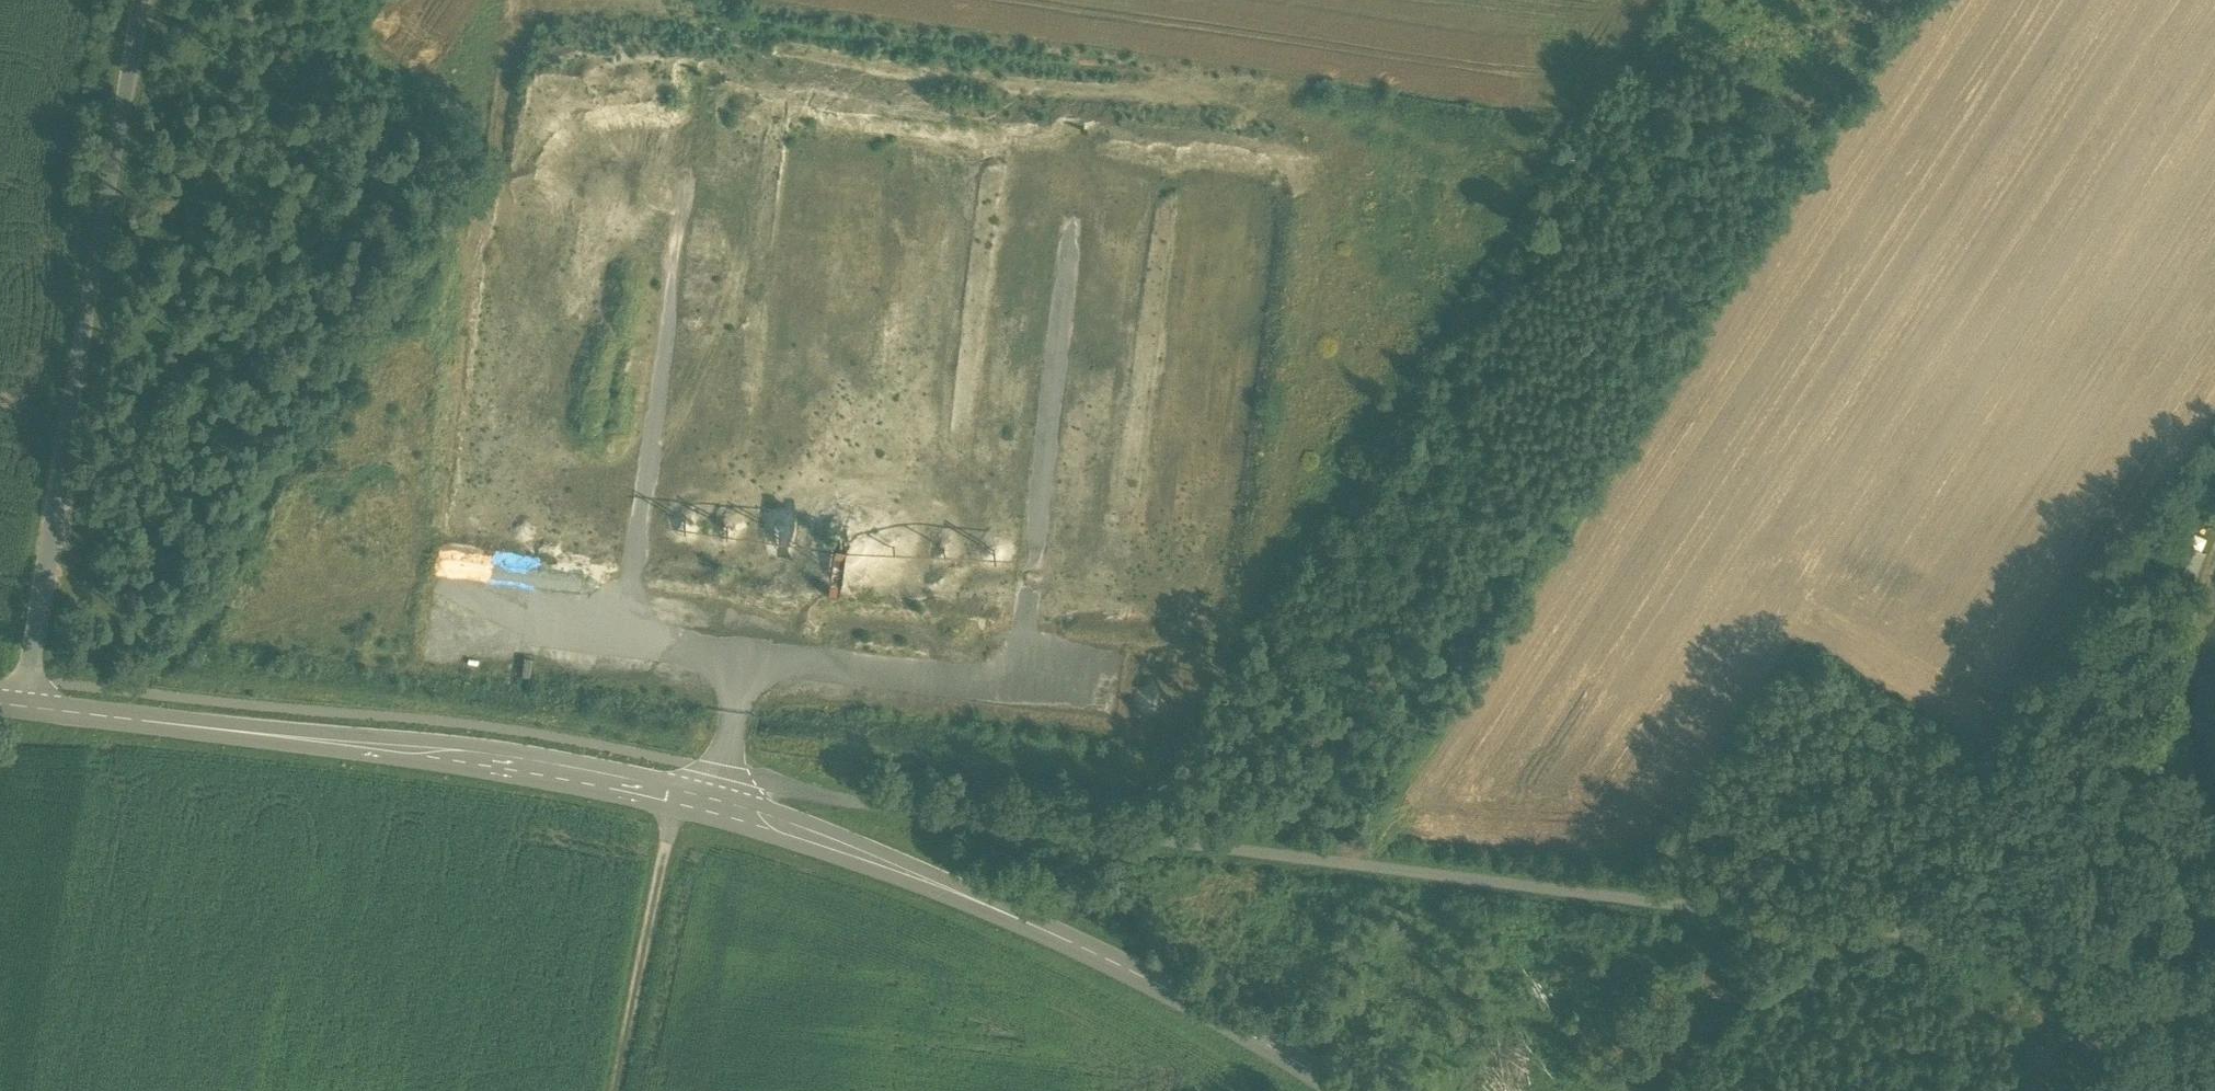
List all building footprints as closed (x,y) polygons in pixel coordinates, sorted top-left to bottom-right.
[(2214,557),(2214,552),(2179,546),(2171,594),(2207,600),(2214,557)]
